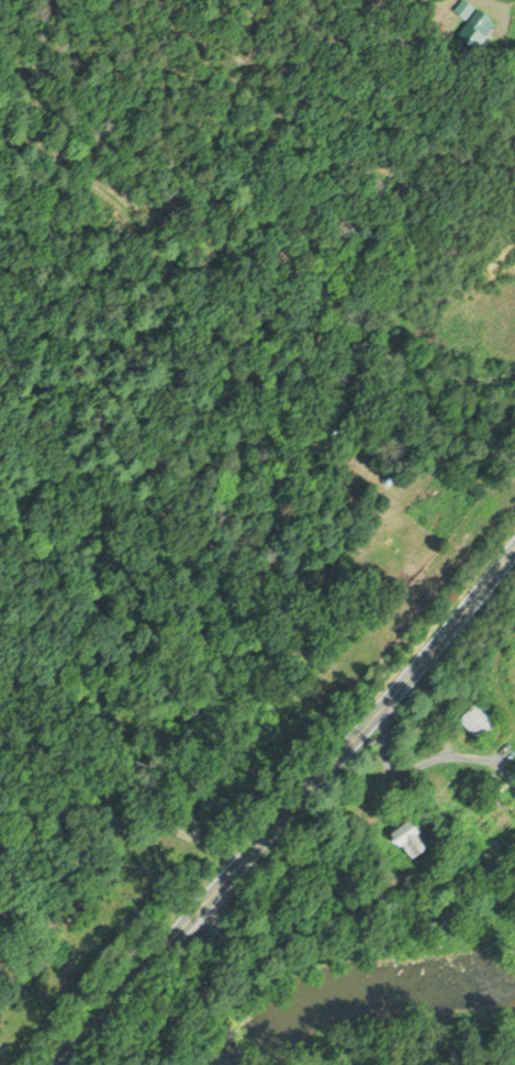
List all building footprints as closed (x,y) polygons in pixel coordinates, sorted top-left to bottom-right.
[(496,23),(479,11),(461,34),(478,47),(496,23)] [(498,723),(477,703),(461,719),(481,740),(498,723)] [(416,859),(432,845),(409,821),(394,835),(416,859)]
